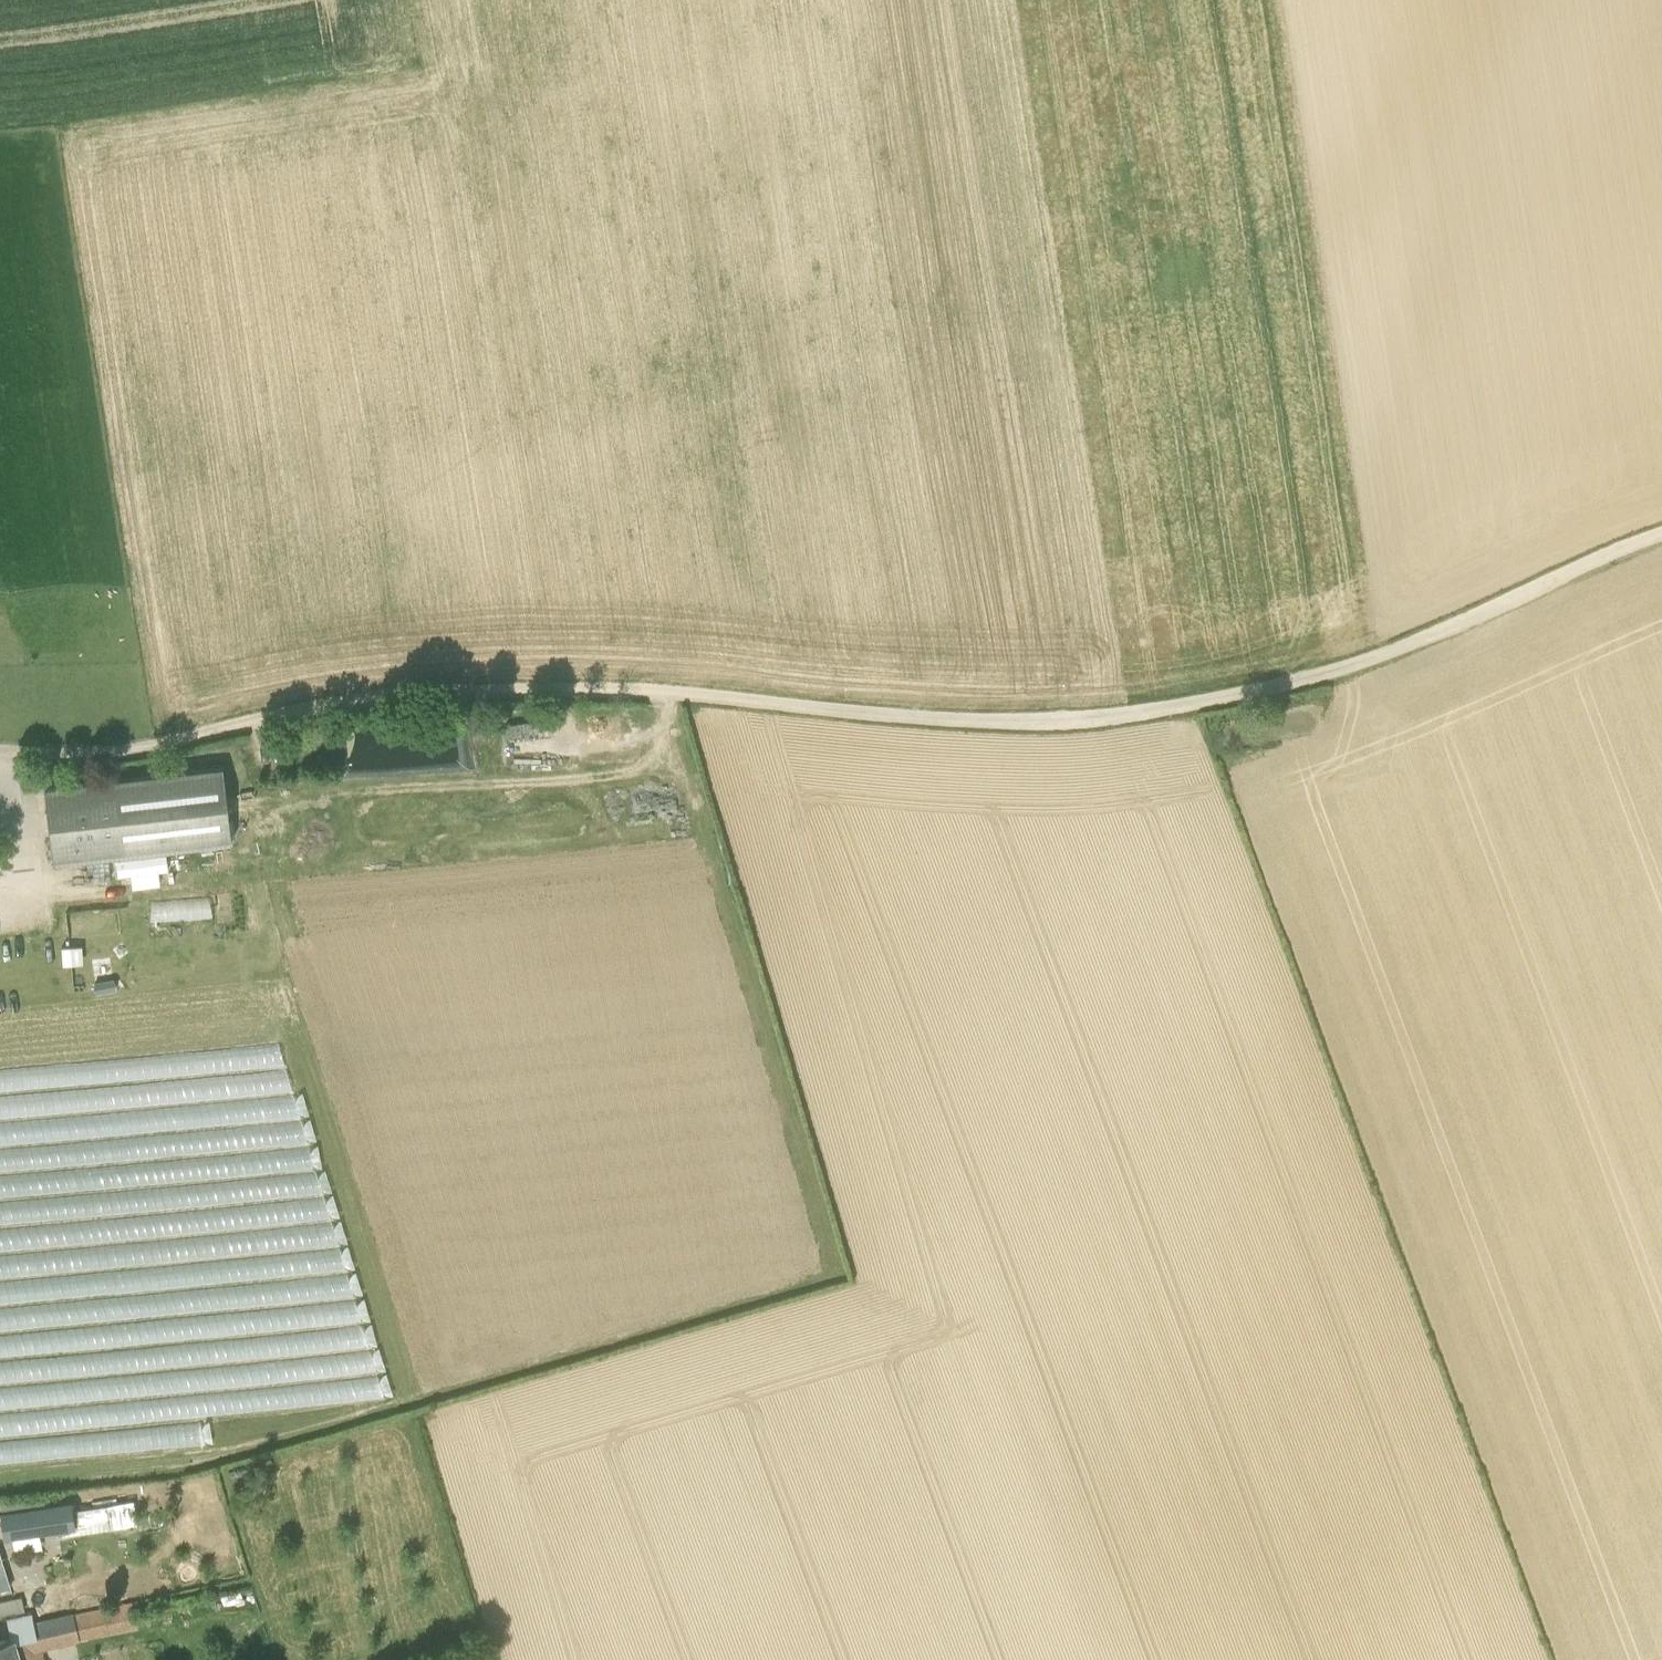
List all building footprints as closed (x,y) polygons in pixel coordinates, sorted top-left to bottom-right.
[(53,863),(231,842),(222,767),(44,788),(53,863)] [(117,876),(167,869),(165,854),(115,860),(117,876)] [(71,1504),(1,1514),(4,1537),(74,1526),(71,1504)] [(40,1647),(138,1626),(132,1603),(10,1628),(12,1638),(0,1641),(0,1659),(44,1659),(40,1647)]
